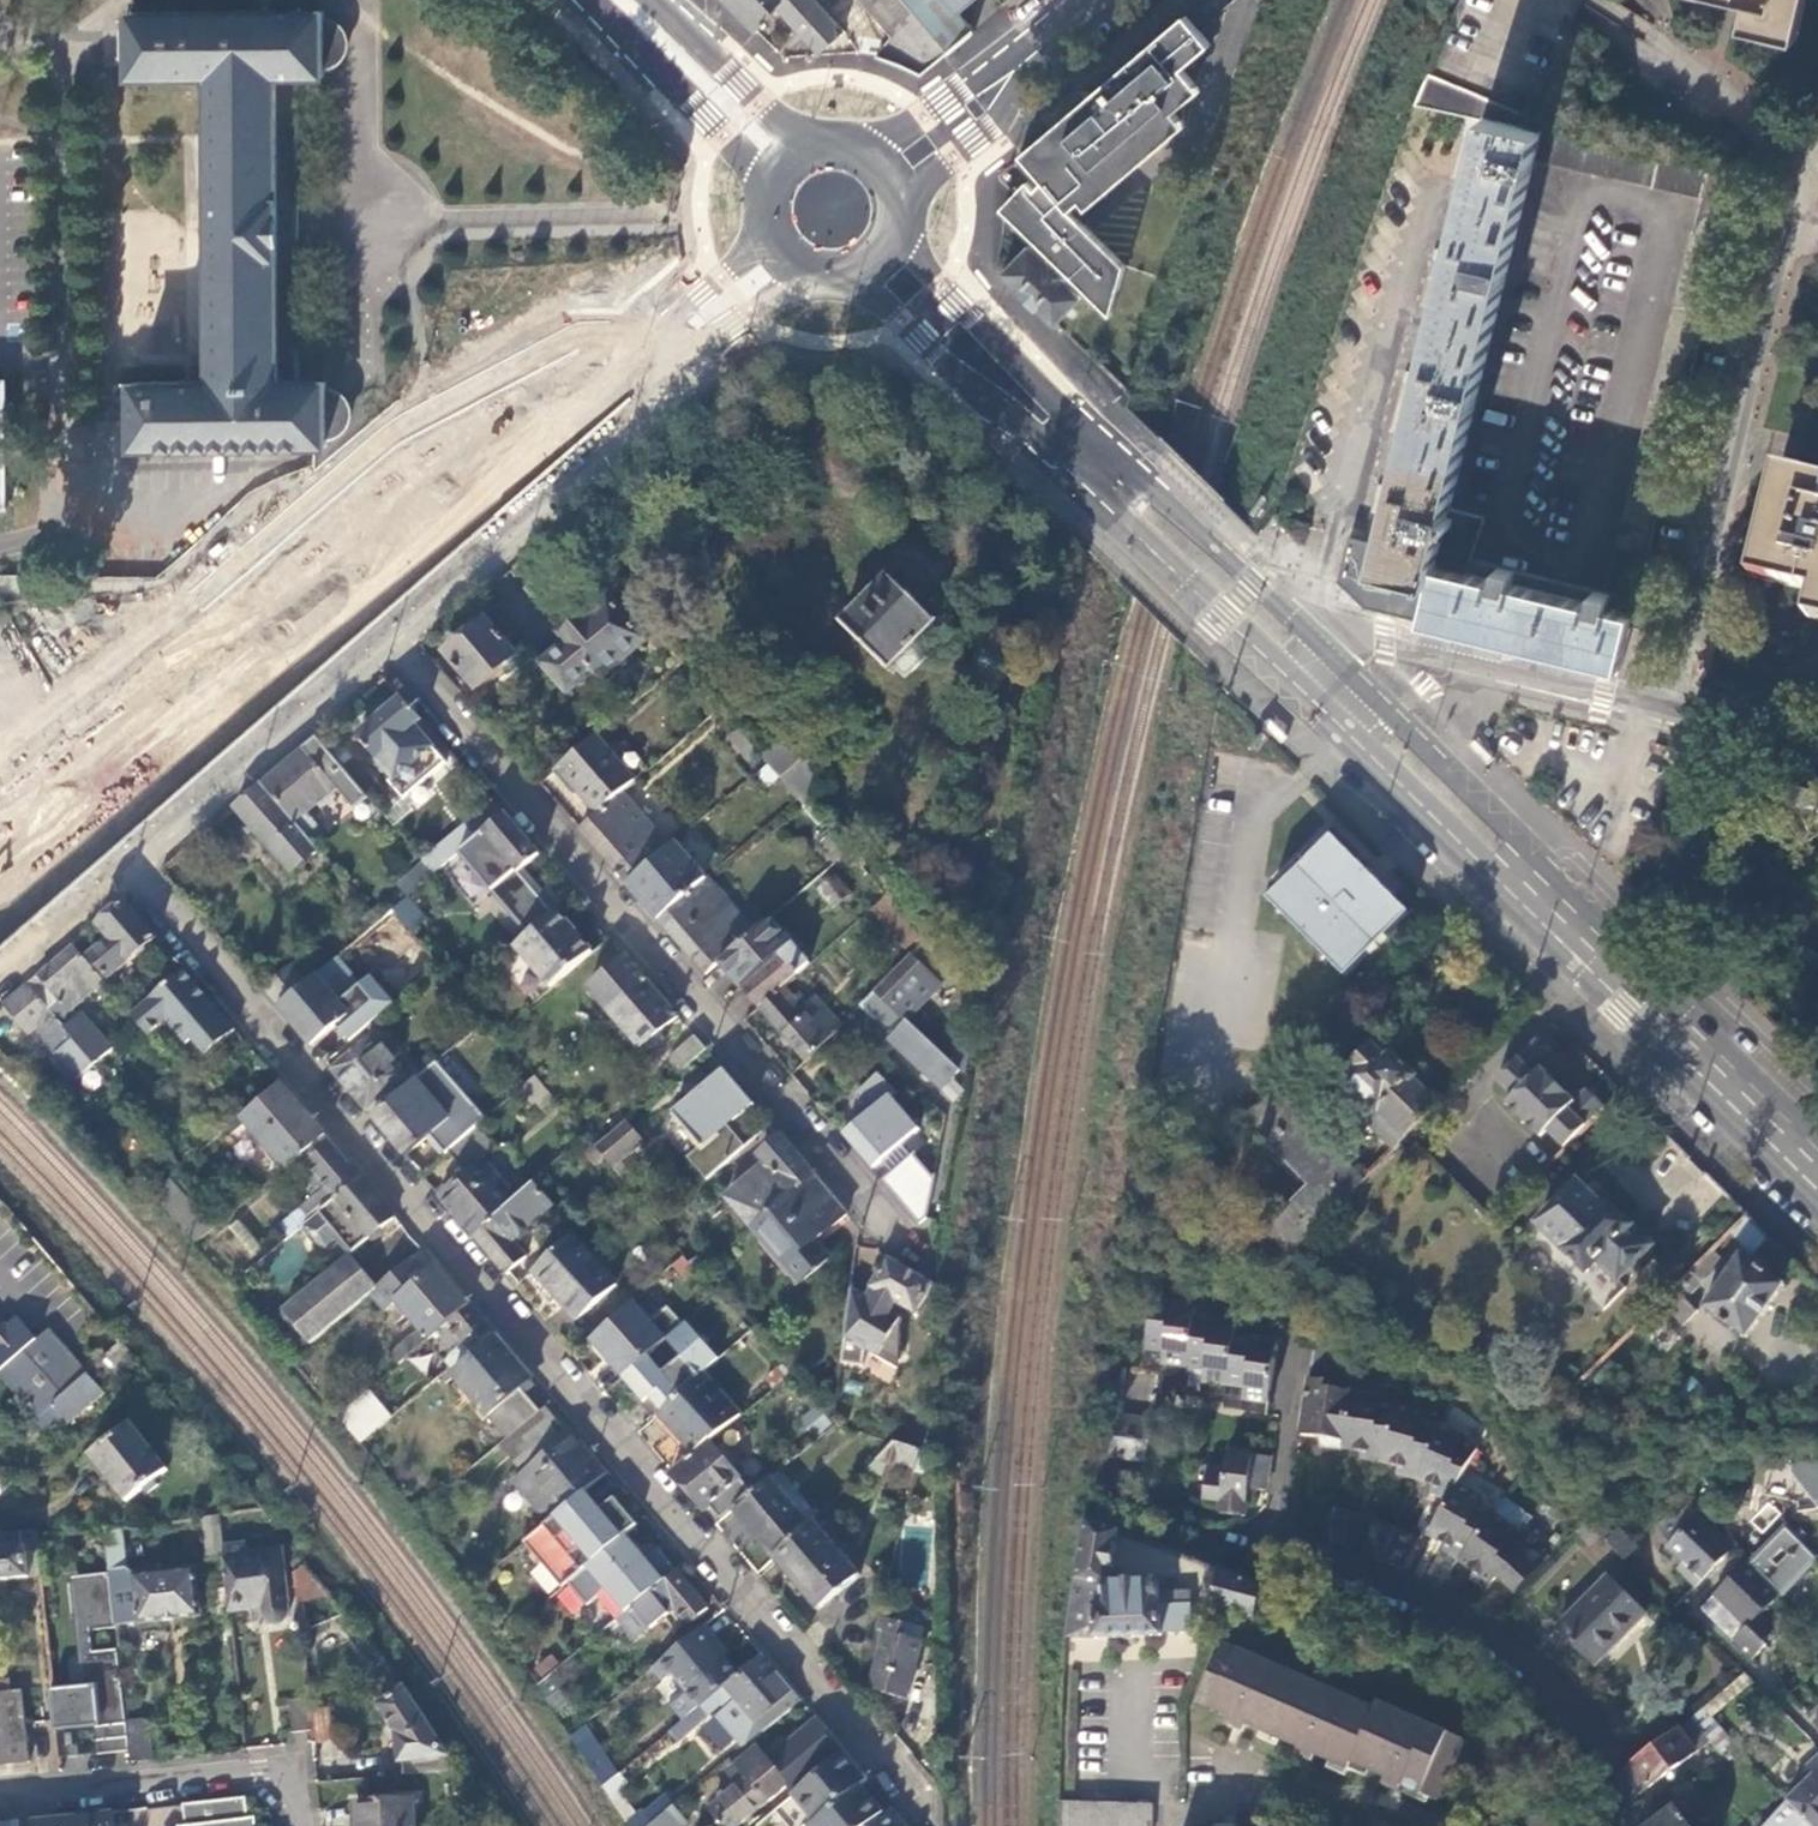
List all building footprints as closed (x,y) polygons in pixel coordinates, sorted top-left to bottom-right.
[(756,30),(780,5),(784,0),(726,0),(756,30)] [(780,5),(821,50),(828,43),(844,28),(817,0),(784,0),(780,5)] [(974,29),(958,10),(951,2),(949,0),(861,0),(892,36),(877,54),(923,72),(974,29)] [(958,10),(970,0),(953,0),(951,2),(958,10)] [(1430,71),(1532,115),(1582,0),(1461,0),(1430,71)] [(1750,0),(1744,27),(1797,39),(1806,0),(1749,0),(1750,0)] [(271,11),(130,12),(131,77),(196,77),(222,77),(222,83),(225,215),(227,379),(134,380),(133,446),(327,446),(328,437),(333,436),(338,434),(343,430),(346,426),(349,421),(350,415),(350,410),(348,404),(346,399),(342,395),(337,392),(332,390),(327,389),(327,381),(300,381),(299,218),(298,76),(324,76),(324,67),(330,66),(335,64),(340,61),(344,57),(346,52),(347,46),(347,40),(346,35),(343,30),(340,26),(335,22),(329,20),(324,19),(323,11),(271,11)] [(1029,243),(1002,271),(1020,288),(1019,289),(1037,306),(1037,305),(1055,322),(1081,295),(1078,293),(1083,288),(1080,286),(1083,283),(1104,303),(1119,287),(1125,266),(1071,208),(1180,116),(1169,103),(1195,80),(1183,67),(1211,43),(1199,28),(1186,13),(1066,116),(1023,152),(1045,179),(1036,187),(1028,179),(1003,206),(1041,243),(1039,245),(1036,242),(1032,247),(1029,243)] [(1408,616),(1424,620),(1451,508),(1535,159),(1544,120),(1532,115),(1430,71),(1417,102),(1483,120),(1476,147),(1448,262),(1417,393),(1386,523),(1381,545),(1350,537),(1340,580),(1367,606),(1408,616)] [(1558,654),(1621,669),(1631,626),(1638,599),(1741,173),(1587,136),(1587,137),(1544,120),(1535,159),(1702,199),(1607,592),(1540,576),(1472,559),(1487,516),(1451,508),(1424,620),(1424,622),(1523,646),(1558,654)] [(7,381),(0,382),(0,506),(8,506),(7,381)] [(1817,621),(1817,478),(1778,468),(1753,577),(1816,592),(1810,619),(1817,621)] [(889,575),(842,621),(890,669),(895,664),(906,676),(925,657),(914,644),(936,622),(889,575)] [(644,639),(606,596),(562,634),(568,641),(540,664),(566,694),(593,670),(599,677),(644,639)] [(519,656),(508,643),(487,618),(446,653),(446,654),(478,691),(503,669),(508,676),(519,666),(514,660),(519,656)] [(519,656),(527,649),(516,636),(508,643),(519,656)] [(712,714),(721,706),(713,697),(704,705),(712,714)] [(415,728),(423,721),(404,699),(359,736),(395,779),(390,783),(405,800),(447,763),(415,728)] [(748,756),(757,748),(740,728),(732,736),(748,756)] [(612,753),(597,736),(560,768),(599,813),(621,794),(636,781),(612,753)] [(316,737),(262,782),(311,839),(322,830),(307,812),(337,787),(353,806),(366,796),(316,737)] [(1494,759),(1475,739),(1468,746),(1487,766),(1494,759)] [(799,799),(802,796),(821,779),(787,740),(764,759),(767,762),(798,798),(799,799)] [(624,742),(612,753),(636,781),(648,770),(624,742)] [(1788,769),(1780,802),(1817,811),(1817,776),(1788,769)] [(311,839),(262,782),(235,806),(291,872),(319,849),(311,839)] [(599,813),(580,829),(602,855),(628,884),(664,852),(653,839),(658,835),(621,794),(599,813)] [(505,815),(493,801),(466,824),(478,837),(505,815)] [(535,849),(505,815),(478,837),(469,845),(459,854),(490,891),(528,936),(555,913),(558,910),(524,869),(540,855),(535,849)] [(436,849),(448,863),(459,854),(469,845),(478,837),(466,824),(436,849)] [(1262,897),(1345,973),(1407,905),(1324,829),(1262,897)] [(647,906),(659,919),(706,878),(675,843),(664,852),(628,884),(647,906)] [(435,874),(448,863),(436,849),(423,859),(435,874)] [(819,888),(833,905),(849,891),(835,874),(819,888)] [(672,935),(706,974),(721,961),(754,932),(707,878),(706,878),(659,919),(672,935)] [(912,953),(925,940),(885,894),(873,905),(872,907),(912,953)] [(157,937),(126,900),(98,924),(109,938),(90,954),(110,978),(157,937)] [(419,923),(401,902),(393,910),(411,931),(419,923)] [(338,957),(380,920),(372,910),(352,927),(355,931),(328,955),(333,961),(338,957)] [(580,936),(558,910),(555,913),(528,936),(517,945),(552,987),(587,956),(573,941),(580,936)] [(809,962),(771,917),(754,932),(721,961),(741,986),(779,953),(796,973),(809,962)] [(861,1004),(889,1032),(902,1017),(906,1021),(912,1013),(900,1002),(923,979),(935,991),(953,973),(925,940),(912,953),(861,1004)] [(777,989),(796,973),(779,953),(741,986),(759,1005),(777,989)] [(608,1010),(645,978),(631,962),(626,956),(589,988),(608,1010)] [(394,1003),(371,976),(361,984),(338,957),(333,961),(307,983),(279,1007),(298,1030),(313,1047),(337,1026),(350,1041),(394,1003)] [(263,988),(279,1007),(307,983),(291,964),(263,988)] [(235,1030),(185,970),(131,1015),(148,1035),(167,1019),(187,1043),(192,1038),(206,1054),(235,1030)] [(642,1048),(678,1016),(659,994),(645,978),(608,1010),(642,1048)] [(842,1026),(840,1024),(820,1001),(812,1008),(798,992),(788,1001),(777,989),(759,1005),(785,1035),(806,1058),(842,1026)] [(961,1072),(948,1060),(906,1021),(889,1039),(950,1099),(962,1089),(953,1079),(961,1072)] [(348,1088),(367,1110),(407,1075),(394,1059),(401,1054),(389,1040),(382,1046),(373,1034),(332,1069),(348,1088)] [(680,1072),(707,1048),(695,1036),(669,1058),(680,1072)] [(1549,1130),(1565,1145),(1605,1105),(1588,1088),(1577,1099),(1564,1111),(1533,1080),(1545,1068),(1556,1056),(1538,1039),(1498,1078),(1514,1096),(1508,1101),(1543,1136),(1549,1130)] [(1408,1136),(1438,1105),(1412,1080),(1412,1077),(1391,1057),(1387,1060),(1372,1045),(1352,1065),(1354,1067),(1342,1080),(1373,1112),(1365,1121),(1395,1150),(1408,1136)] [(393,1141),(412,1164),(422,1153),(416,1146),(432,1133),(446,1153),(447,1152),(471,1131),(475,1127),(484,1118),(437,1062),(371,1115),(393,1141)] [(722,1067),(671,1110),(699,1144),(685,1155),(706,1180),(745,1146),(726,1124),(752,1103),(727,1073),(722,1067)] [(1577,1099),(1545,1068),(1533,1080),(1564,1111),(1577,1099)] [(922,1222),(927,1218),(933,1182),(910,1157),(925,1144),(917,1134),(920,1131),(893,1098),(898,1093),(879,1075),(858,1094),(872,1108),(845,1134),(922,1222)] [(537,1106),(550,1095),(534,1076),(521,1087),(537,1106)] [(286,1169),(325,1136),(295,1100),(281,1084),(241,1117),(286,1169)] [(1299,1113),(1275,1089),(1245,1120),(1282,1157),(1287,1151),(1315,1178),(1286,1207),(1262,1232),(1288,1257),(1327,1218),(1362,1183),(1365,1179),(1299,1113)] [(626,1121),(639,1109),(631,1100),(588,1138),(595,1147),(626,1121)] [(643,1141),(626,1121),(595,1147),(604,1158),(612,1168),(643,1141)] [(439,1195),(473,1236),(515,1199),(481,1159),(493,1149),(475,1127),(471,1131),(447,1152),(465,1173),(439,1195)] [(756,1222),(811,1172),(792,1150),(777,1132),(755,1152),(763,1161),(725,1194),(752,1225),(756,1222)] [(604,1158),(595,1147),(588,1138),(585,1135),(577,1142),(596,1165),(604,1158)] [(318,1213),(362,1178),(343,1157),(330,1142),(305,1163),(327,1189),(294,1217),(301,1226),(318,1213)] [(819,1182),(811,1172),(756,1222),(773,1241),(762,1251),(796,1288),(829,1257),(816,1241),(835,1223),(847,1213),(819,1182)] [(626,1186),(640,1202),(649,1193),(651,1192),(638,1176),(626,1186)] [(352,1253),(395,1216),(391,1211),(362,1178),(318,1213),(337,1236),(352,1253)] [(1593,1264),(1615,1284),(1651,1246),(1608,1205),(1604,1209),(1576,1182),(1536,1223),(1586,1271),(1593,1264)] [(502,1270),(505,1273),(525,1256),(513,1241),(553,1206),(532,1183),(515,1199),(473,1236),(502,1270)] [(318,1213),(301,1226),(317,1245),(326,1246),(337,1236),(318,1213)] [(1769,1236),(1747,1214),(1730,1230),(1753,1252),(1769,1236)] [(617,1285),(573,1234),(533,1271),(578,1321),(617,1285)] [(421,1249),(410,1259),(424,1275),(435,1266),(421,1249)] [(699,1273),(706,1266),(698,1255),(689,1262),(699,1273)] [(1739,1255),(1702,1308),(1745,1338),(1782,1285),(1739,1255)] [(371,1293),(376,1288),(349,1257),(285,1311),(312,1343),(371,1293)] [(916,1312),(932,1284),(908,1269),(889,1258),(888,1258),(871,1286),(895,1301),(916,1312)] [(410,1259),(376,1288),(371,1293),(385,1309),(394,1301),(417,1328),(393,1350),(402,1361),(427,1339),(468,1304),(439,1270),(435,1266),(424,1275),(410,1259)] [(1093,1294),(1110,1296),(1112,1280),(1095,1278),(1093,1294)] [(889,1311),(895,1301),(871,1286),(867,1291),(871,1292),(870,1299),(889,1311)] [(1671,1288),(1659,1300),(1683,1324),(1695,1312),(1671,1288)] [(850,1290),(841,1361),(862,1362),(863,1346),(887,1361),(893,1358),(898,1317),(889,1311),(870,1299),(871,1292),(867,1291),(850,1290)] [(1267,1401),(1277,1340),(1244,1334),(1246,1324),(1204,1317),(1205,1308),(1138,1298),(1135,1316),(1148,1317),(1144,1348),(1162,1352),(1161,1360),(1185,1364),(1204,1367),(1202,1379),(1226,1383),(1244,1386),(1242,1397),(1267,1401)] [(667,1337),(634,1302),(591,1339),(622,1378),(645,1357),(663,1341),(667,1337)] [(463,1358),(492,1333),(481,1320),(468,1304),(427,1339),(444,1359),(455,1349),(463,1358)] [(22,1402),(36,1417),(38,1420),(52,1408),(87,1377),(48,1332),(35,1342),(17,1321),(3,1333),(0,1329),(0,1377),(22,1402)] [(663,1341),(679,1361),(661,1376),(645,1357),(622,1378),(636,1396),(641,1402),(638,1405),(650,1420),(656,1415),(702,1373),(714,1362),(682,1323),(667,1337),(663,1341)] [(1338,1390),(1341,1351),(1313,1337),(1299,1433),(1319,1437),(1318,1443),(1343,1447),(1351,1392),(1338,1390)] [(522,1390),(532,1382),(523,1371),(496,1339),(453,1375),(507,1438),(540,1411),(522,1390)] [(133,1355),(124,1345),(97,1369),(106,1379),(133,1355)] [(1162,1352),(1144,1348),(1141,1370),(1158,1373),(1184,1377),(1185,1364),(1161,1360),(1162,1352)] [(1224,1396),(1226,1383),(1202,1379),(1204,1367),(1185,1364),(1184,1377),(1182,1388),(1224,1396)] [(1144,1460),(1158,1373),(1141,1370),(1121,1366),(1108,1455),(1144,1460)] [(739,1416),(702,1373),(656,1415),(691,1455),(709,1441),(710,1442),(739,1416)] [(103,1394),(87,1377),(52,1408),(38,1420),(36,1421),(44,1432),(63,1416),(70,1423),(103,1394)] [(1266,1413),(1267,1401),(1242,1397),(1244,1386),(1226,1383),(1224,1396),(1222,1406),(1266,1413)] [(374,1387),(339,1417),(343,1422),(342,1423),(360,1444),(392,1417),(384,1407),(388,1404),(374,1387)] [(1378,1396),(1351,1392),(1343,1447),(1359,1450),(1361,1450),(1360,1456),(1381,1460),(1396,1406),(1377,1402),(1378,1396)] [(633,1399),(638,1405),(641,1402),(636,1396),(633,1399)] [(26,1426),(36,1417),(22,1402),(13,1411),(26,1426)] [(585,1490),(608,1471),(594,1455),(592,1457),(570,1431),(569,1433),(546,1406),(540,1411),(507,1438),(500,1444),(518,1466),(544,1445),(548,1450),(523,1472),(557,1513),(585,1490)] [(1397,1470),(1401,1471),(1416,1478),(1438,1425),(1420,1418),(1422,1414),(1396,1406),(1381,1460),(1383,1461),(1399,1467),(1397,1470)] [(654,1417),(640,1430),(666,1457),(680,1444),(654,1417)] [(93,1456),(128,1500),(167,1470),(132,1425),(93,1456)] [(1461,1437),(1438,1425),(1416,1478),(1431,1484),(1436,1486),(1433,1492),(1450,1500),(1458,1484),(1469,1465),(1477,1451),(1459,1441),(1461,1437)] [(691,1495),(703,1510),(711,1505),(722,1518),(734,1508),(751,1493),(710,1442),(709,1441),(691,1455),(671,1471),(691,1495)] [(915,1470),(920,1450),(893,1441),(866,1467),(880,1475),(886,1462),(915,1470)] [(934,1476),(934,1454),(920,1450),(915,1470),(934,1476)] [(1266,1489),(1270,1458),(1225,1451),(1224,1461),(1217,1466),(1210,1465),(1205,1497),(1220,1499),(1219,1509),(1244,1512),(1248,1486),(1266,1489)] [(1789,1465),(1797,1510),(1817,1507),(1817,1460),(1789,1465)] [(547,1522),(557,1513),(523,1472),(513,1480),(547,1522)] [(807,1525),(769,1478),(751,1493),(734,1508),(773,1557),(807,1525)] [(1481,1499),(1458,1484),(1450,1500),(1430,1534),(1447,1544),(1424,1579),(1440,1587),(1460,1559),(1494,1513),(1479,1502),(1481,1499)] [(547,1522),(524,1541),(562,1586),(567,1582),(625,1534),(637,1524),(614,1497),(601,1509),(585,1490),(557,1513),(547,1522)] [(1506,1497),(1494,1513),(1515,1531),(1520,1526),(1527,1525),(1532,1520),(1506,1497)] [(1674,1519),(1669,1514),(1655,1527),(1670,1541),(1667,1545),(1683,1561),(1677,1567),(1685,1575),(1695,1584),(1700,1578),(1731,1547),(1714,1530),(1688,1505),(1674,1519)] [(1358,1514),(1335,1507),(1331,1530),(1330,1539),(1350,1547),(1358,1514)] [(1515,1531),(1494,1513),(1460,1559),(1476,1571),(1479,1573),(1474,1578),(1488,1589),(1498,1575),(1517,1589),(1541,1563),(1511,1537),(1515,1531)] [(225,1557),(220,1514),(203,1516),(208,1560),(224,1558),(224,1557),(225,1557)] [(859,1574),(812,1519),(807,1525),(773,1557),(799,1587),(818,1609),(859,1574)] [(1161,1631),(1192,1630),(1191,1600),(1173,1600),(1173,1591),(1158,1592),(1158,1579),(1108,1581),(1110,1568),(1111,1569),(1115,1546),(1114,1546),(1116,1531),(1084,1519),(1066,1635),(1090,1638),(1122,1636),(1161,1634),(1161,1631)] [(1382,1561),(1395,1529),(1374,1520),(1361,1552),(1382,1561)] [(283,1536),(272,1522),(264,1528),(275,1543),(283,1536)] [(1784,1522),(1746,1561),(1744,1562),(1783,1599),(1817,1564),(1817,1557),(1784,1522)] [(1606,1523),(1598,1532),(1624,1558),(1626,1556),(1625,1555),(1634,1545),(1635,1546),(1636,1545),(1616,1525),(1612,1528),(1606,1523)] [(127,1574),(121,1526),(106,1528),(111,1576),(117,1627),(201,1617),(195,1568),(127,1574)] [(1413,1537),(1395,1529),(1382,1561),(1402,1569),(1413,1537)] [(31,1577),(27,1551),(39,1550),(37,1530),(0,1534),(0,1580),(31,1577)] [(76,1543),(75,1530),(52,1531),(53,1544),(76,1543)] [(676,1570),(658,1549),(644,1562),(637,1555),(640,1552),(625,1534),(567,1582),(587,1606),(605,1590),(625,1613),(676,1570)] [(230,1611),(231,1611),(263,1607),(264,1617),(267,1620),(270,1623),(274,1624),(277,1624),(281,1623),(284,1621),(286,1618),(288,1614),(285,1574),(283,1574),(281,1552),(225,1557),(224,1557),(224,1558),(230,1611)] [(1783,1599),(1744,1562),(1699,1608),(1756,1663),(1770,1648),(1768,1647),(1767,1646),(1774,1637),(1759,1622),(1783,1599)] [(330,1594),(307,1565),(293,1572),(297,1601),(330,1594)] [(1211,1606),(1252,1616),(1261,1584),(1220,1569),(1211,1606)] [(612,1624),(620,1633),(640,1616),(650,1628),(675,1608),(689,1624),(707,1609),(676,1570),(625,1613),(612,1624)] [(111,1576),(71,1581),(83,1686),(51,1690),(55,1731),(57,1731),(93,1726),(96,1754),(130,1750),(127,1723),(117,1627),(111,1576)] [(1562,1630),(1601,1667),(1650,1617),(1611,1579),(1562,1630)] [(902,1635),(905,1624),(880,1618),(879,1621),(877,1630),(884,1631),(870,1689),(907,1698),(921,1640),(902,1636),(902,1635)] [(705,1624),(653,1667),(663,1680),(672,1673),(699,1707),(738,1675),(714,1645),(719,1640),(705,1624)] [(1398,1790),(1433,1805),(1462,1744),(1375,1704),(1373,1709),(1221,1641),(1193,1704),(1230,1721),(1227,1727),(1233,1729),(1237,1731),(1242,1734),(1245,1727),(1298,1751),(1295,1758),(1303,1761),(1311,1765),(1314,1759),(1344,1772),(1347,1767),(1382,1782),(1379,1788),(1387,1792),(1395,1795),(1398,1790)] [(744,1747),(802,1700),(771,1664),(763,1654),(738,1675),(699,1707),(669,1731),(676,1740),(721,1702),(726,1708),(717,1715),(744,1747)] [(399,1734),(403,1772),(458,1766),(391,1669),(371,1685),(381,1703),(380,1705),(399,1734)] [(1743,1672),(1699,1711),(1707,1720),(1751,1681),(1743,1672)] [(28,1762),(21,1691),(11,1692),(9,1680),(0,1681),(0,1765),(28,1762)] [(288,1699),(292,1732),(309,1730),(305,1697),(288,1699)] [(310,1730),(312,1746),(330,1744),(327,1710),(308,1711),(310,1730)] [(1707,1720),(1699,1711),(1692,1717),(1709,1741),(1714,1748),(1729,1759),(1739,1751),(1707,1720)] [(1612,1776),(1622,1805),(1709,1741),(1692,1717),(1628,1764),(1612,1776)] [(723,1825),(736,1825),(786,1784),(794,1793),(844,1751),(823,1726),(817,1719),(768,1760),(757,1747),(728,1772),(739,1785),(710,1810),(723,1825)] [(131,1762),(149,1760),(144,1721),(127,1723),(130,1750),(131,1762)] [(585,1723),(570,1736),(583,1755),(598,1742),(585,1723)] [(598,1742),(583,1755),(604,1785),(619,1773),(598,1742)] [(856,1765),(844,1751),(794,1793),(792,1795),(815,1823),(861,1785),(868,1779),(856,1765)] [(1806,1767),(1813,1774),(1787,1800),(1813,1825),(1817,1825),(1817,1756),(1806,1767)] [(861,1785),(815,1823),(810,1825),(867,1825),(884,1812),(861,1785)] [(628,1821),(631,1825),(646,1825),(672,1805),(665,1795),(638,1817),(636,1815),(628,1821)] [(183,1804),(185,1825),(181,1825),(256,1825),(255,1818),(248,1819),(245,1797),(183,1804)] [(412,1798),(356,1804),(358,1825),(415,1825),(412,1798)] [(1059,1799),(1059,1825),(1150,1825),(1151,1801),(1059,1799)] [(1787,1800),(1763,1825),(1813,1825),(1787,1800)] [(685,1821),(672,1805),(646,1825),(679,1825),(685,1821)] [(1648,1825),(1692,1825),(1676,1805),(1648,1825)] [(24,1825),(114,1825),(113,1811),(67,1816),(23,1821),(24,1825)] [(884,1812),(867,1825),(895,1825),(884,1812)]
